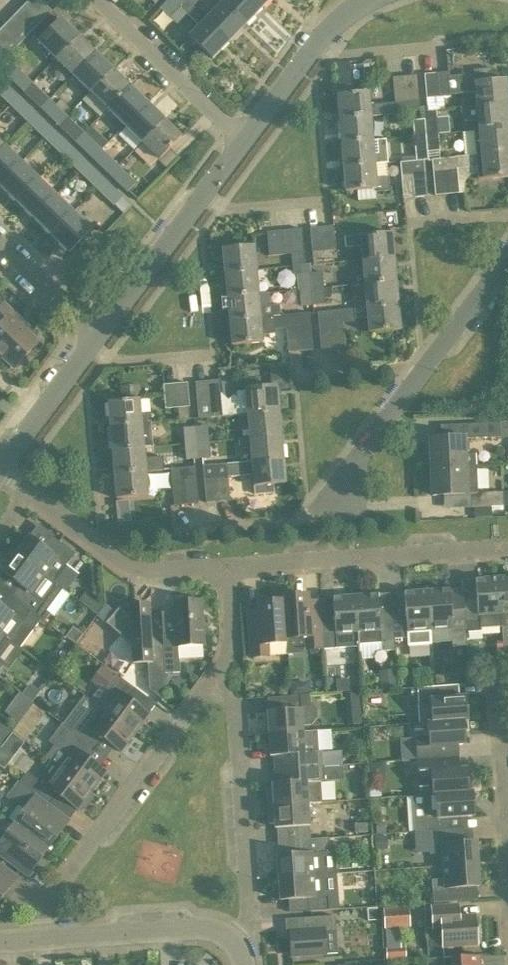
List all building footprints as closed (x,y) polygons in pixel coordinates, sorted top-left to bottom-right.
[(39,23),(50,12),(38,0),(28,0),(21,7),(39,23)] [(192,6),(186,0),(168,0),(159,9),(176,24),(186,13),(199,26),(189,36),(211,58),(228,40),(206,19),(205,19),(192,6)] [(261,6),(255,0),(224,0),(223,2),(245,23),(261,6)] [(228,40),(245,23),(223,2),(206,19),(228,40)] [(28,34),(39,23),(21,7),(11,18),(28,34)] [(18,45),(28,34),(11,18),(0,29),(18,45)] [(55,58),(77,36),(59,19),(38,41),(55,58)] [(18,45),(0,29),(0,49),(7,56),(18,45)] [(72,75),(94,53),(77,36),(55,58),(72,75)] [(89,92),(111,70),(94,53),(72,75),(89,92)] [(22,91),(31,83),(14,66),(5,75),(22,91)] [(475,106),(506,103),(504,80),(493,81),(491,68),(473,70),(473,74),(447,76),(446,73),(435,75),(437,98),(449,97),(448,95),(473,92),(475,106)] [(106,109),(128,87),(111,70),(89,92),(106,109)] [(425,99),(437,98),(435,75),(423,76),(425,99)] [(405,101),(416,100),(414,77),(403,78),(405,101)] [(403,78),(391,79),(393,102),(384,103),(385,115),(417,111),(416,100),(405,101),(403,78)] [(18,96),(1,80),(0,81),(0,96),(10,106),(18,96)] [(39,108),(48,99),(31,83),(22,91),(39,108)] [(123,126),(145,104),(128,87),(106,109),(123,126)] [(337,118),(368,116),(366,92),(335,95),(337,118)] [(27,122),(36,113),(18,96),(10,106),(27,122)] [(65,116),(66,116),(71,110),(60,100),(55,106),(48,99),(39,108),(57,125),(65,116)] [(507,127),(507,125),(506,103),(475,106),(475,108),(464,109),(465,122),(476,121),(477,130),(507,127)] [(140,142),(162,120),(145,104),(123,126),(140,142)] [(44,139),(53,130),(36,113),(27,122),(44,139)] [(83,132),(66,116),(65,116),(57,125),(74,141),(83,132)] [(339,143),(371,140),(368,116),(337,118),(339,143)] [(423,135),(438,133),(437,119),(422,120),(423,135)] [(162,120),(140,142),(158,160),(179,138),(162,120)] [(413,136),(423,135),(422,120),(412,121),(413,136)] [(507,151),(507,127),(477,130),(479,154),(507,151)] [(61,155),(70,146),(53,130),(44,139),(61,155)] [(91,158),(100,149),(83,132),(74,141),(91,158)] [(423,135),(425,152),(440,150),(438,133),(423,135)] [(415,153),(425,152),(423,135),(413,136),(415,153)] [(339,143),(341,167),(373,164),(386,163),(384,138),(371,140),(339,143)] [(78,172),(87,163),(70,146),(61,155),(78,172)] [(20,164),(3,147),(0,150),(0,185),(20,164)] [(108,175),(117,166),(100,149),(91,158),(108,175)] [(446,196),(458,195),(455,168),(480,165),(481,179),(507,177),(507,151),(479,154),(479,155),(431,160),(432,173),(444,172),(446,196)] [(411,175),(423,174),(422,160),(398,163),(402,199),(414,198),(411,175)] [(96,189),(104,180),(87,163),(78,172),(96,189)] [(37,180),(20,164),(0,185),(0,187),(16,202),(37,180)] [(373,164),(341,167),(344,192),(389,188),(388,177),(374,179),(373,164)] [(117,166),(108,175),(127,192),(135,183),(117,166)] [(434,197),(446,196),(444,172),(432,173),(434,197)] [(411,175),(414,198),(425,197),(423,174),(411,175)] [(33,219),(55,197),(37,180),(16,202),(33,219)] [(104,180),(96,189),(113,206),(122,197),(104,180)] [(51,236),(72,213),(55,197),(33,219),(51,236)] [(72,213),(51,236),(69,253),(90,231),(72,213)] [(319,228),(321,252),(332,251),(330,227),(319,228)] [(310,253),(321,252),(319,228),(308,229),(310,253)] [(268,257),(289,255),(290,255),(288,231),(265,234),(268,257)] [(360,260),(392,257),(390,233),(344,237),(345,247),(359,246),(360,260)] [(223,274),(255,270),(252,246),(221,248),(223,274)] [(290,267),(303,266),(302,254),(290,255),(289,255),(290,267)] [(362,284),(394,281),(392,257),(360,260),(362,284)] [(310,289),(307,266),(303,266),(290,267),(291,275),(297,275),(298,290),(310,289)] [(310,289),(323,288),(322,273),(311,274),(310,266),(307,266),(310,289)] [(257,294),(255,270),(223,274),(225,297),(257,294)] [(364,309),(396,306),(394,281),(362,284),(351,285),(353,299),(363,298),(364,309)] [(310,289),(311,305),(324,304),(323,288),(310,289)] [(292,307),(311,305),(310,289),(298,290),(298,292),(291,292),(292,307)] [(227,322),(307,314),(307,313),(280,316),(279,305),(270,305),(269,293),(257,294),(225,297),(227,322)] [(39,343),(28,332),(30,329),(4,304),(0,308),(0,353),(15,368),(39,343)] [(329,326),(331,349),(342,348),(340,325),(355,324),(354,319),(365,318),(366,334),(399,331),(396,306),(364,309),(316,313),(317,327),(329,326)] [(297,329),(308,328),(307,314),(227,322),(229,346),(261,343),(260,336),(274,334),(274,331),(286,330),(288,353),(299,352),(297,329)] [(320,350),(331,349),(329,326),(317,327),(320,350)] [(297,329),(299,352),(310,351),(308,328),(297,329)] [(236,415),(275,412),(273,387),(235,391),(228,400),(217,391),(216,382),(205,383),(207,406),(197,407),(198,418),(236,415)] [(196,407),(197,407),(207,406),(205,383),(194,384),(196,407)] [(173,385),(175,409),(187,408),(185,384),(173,385)] [(163,410),(175,409),(173,385),(161,386),(163,410)] [(109,427),(151,423),(150,413),(139,414),(137,387),(121,388),(122,402),(107,404),(109,427)] [(238,439),(278,436),(275,412),(236,415),(238,439)] [(507,437),(507,422),(466,424),(467,438),(507,437)] [(111,451),(142,448),(153,447),(151,423),(109,427),(111,451)] [(195,443),(208,442),(207,425),(194,427),(195,443)] [(184,444),(195,443),(194,427),(182,428),(184,444)] [(250,463),(280,460),(278,436),(238,439),(240,450),(249,449),(250,461),(250,463)] [(429,468),(476,466),(475,454),(463,454),(463,439),(428,440),(429,468)] [(195,443),(196,459),(210,458),(208,442),(195,443)] [(186,460),(196,459),(195,443),(184,444),(186,460)] [(113,476),(144,473),(144,472),(163,471),(162,457),(143,458),(142,448),(111,451),(113,476)] [(214,480),(215,503),(227,502),(225,479),(252,477),(253,488),(282,485),(280,460),(250,463),(250,461),(201,466),(202,481),(214,480)] [(476,466),(429,468),(431,496),(465,495),(465,494),(469,494),(469,508),(474,508),(491,507),(501,507),(501,493),(477,494),(476,466)] [(182,483),(193,482),(192,467),(170,469),(173,507),(184,506),(182,483)] [(144,473),(113,476),(115,500),(146,498),(144,473)] [(204,504),(215,503),(214,480),(202,481),(204,504)] [(182,483),(184,506),(195,505),(193,482),(182,483)] [(491,507),(474,508),(475,518),(491,517),(491,507)] [(15,556),(53,584),(54,582),(74,555),(53,539),(45,550),(28,538),(15,556)] [(53,584),(15,556),(2,574),(19,586),(11,597),(41,620),(44,622),(50,613),(47,611),(63,589),(54,582),(53,584)] [(497,578),(500,626),(507,625),(507,577),(497,578)] [(479,628),(500,626),(497,578),(474,580),(476,603),(462,604),(463,609),(465,634),(479,633),(479,628)] [(96,614),(104,604),(87,590),(79,600),(96,614)] [(465,634),(463,609),(449,609),(448,590),(425,591),(429,642),(452,641),(452,646),(466,645),(465,634)] [(406,644),(429,642),(425,591),(403,593),(404,611),(391,611),(391,616),(393,639),(394,639),(406,638),(406,644)] [(393,639),(391,616),(378,617),(376,595),(354,596),(358,644),(381,642),(382,650),(394,650),(394,639),(393,639)] [(320,622),(319,609),(307,610),(306,596),(282,597),(285,643),(286,643),(286,639),(303,638),(304,650),(322,649),(321,639),(320,622)] [(357,644),(358,644),(354,596),(331,598),(333,621),(320,622),(321,639),(334,638),(334,634),(338,634),(340,654),(357,652),(357,644)] [(10,641),(23,623),(33,630),(41,620),(11,597),(3,608),(0,606),(0,634),(10,641)] [(268,644),(285,643),(282,597),(281,598),(281,601),(258,603),(259,608),(260,632),(248,633),(250,658),(269,657),(268,644)] [(164,660),(164,673),(179,674),(177,648),(202,646),(200,601),(173,603),(175,634),(162,635),(164,660)] [(164,660),(162,635),(161,635),(162,648),(149,636),(148,604),(128,605),(128,617),(118,608),(104,623),(130,646),(131,664),(146,663),(147,691),(160,699),(164,673),(164,660)] [(10,641),(0,634),(0,655),(10,641)] [(489,659),(468,661),(469,674),(490,672),(489,659)] [(383,689),(396,687),(393,669),(380,671),(383,689)] [(102,710),(134,734),(148,715),(127,699),(134,689),(115,675),(102,692),(111,698),(102,709),(102,710)] [(349,679),(336,680),(337,691),(349,690),(349,679)] [(14,727),(39,690),(27,681),(2,718),(14,727)] [(427,723),(467,720),(465,696),(441,698),(440,686),(417,688),(419,723),(427,723)] [(268,734),(303,732),(302,726),(311,725),(316,717),(316,708),(309,703),(309,695),(288,697),(289,710),(266,712),(268,734)] [(102,710),(102,709),(94,703),(72,732),(92,747),(99,737),(120,752),(134,734),(102,710)] [(24,740),(44,713),(32,704),(12,731),(24,740)] [(417,760),(442,758),(441,746),(445,746),(465,745),(463,721),(467,721),(467,720),(427,723),(429,744),(416,745),(417,760)] [(92,747),(72,732),(61,724),(54,734),(65,742),(60,749),(54,745),(45,757),(51,761),(92,791),(106,772),(85,757),(92,747)] [(292,755),(293,769),(322,767),(321,753),(304,754),(303,732),(268,734),(270,757),(272,756),(292,755)] [(5,764),(21,748),(11,739),(0,751),(0,760),(5,764)] [(432,795),(472,792),(468,792),(466,769),(442,770),(442,758),(417,760),(418,775),(431,774),(432,795)] [(90,793),(92,791),(51,761),(37,780),(26,772),(19,782),(50,804),(57,795),(78,810),(78,809),(80,810),(84,809),(93,798),(93,795),(90,793)] [(294,782),(274,783),(271,784),(272,788),(265,789),(266,806),(273,806),(308,804),(308,803),(322,801),(320,781),(323,781),(322,767),(293,769),(294,782)] [(50,804),(19,782),(17,780),(5,798),(17,807),(8,818),(15,824),(49,849),(63,829),(43,815),(51,805),(50,804)] [(428,831),(450,830),(449,818),(474,816),(472,792),(432,795),(425,796),(428,831)] [(278,878),(313,875),(313,862),(325,861),(324,852),(328,852),(327,838),(310,839),(308,804),(273,806),(275,828),(297,827),(299,854),(277,855),(278,878)] [(354,832),(367,831),(367,823),(354,823),(354,832)] [(49,849),(15,824),(6,836),(0,831),(0,857),(8,863),(15,853),(35,868),(49,849)] [(443,866),(478,864),(476,842),(455,843),(454,829),(450,830),(428,831),(430,854),(442,853),(443,866)] [(478,864),(443,866),(444,879),(431,880),(433,902),(459,900),(458,888),(479,886),(478,864)] [(313,875),(278,878),(280,900),(308,898),(309,911),(328,910),(327,887),(314,888),(313,875)] [(11,887),(0,879),(0,901),(11,887)] [(459,917),(458,904),(430,906),(431,930),(442,929),(443,946),(478,944),(476,916),(459,917)] [(384,928),(410,927),(409,906),(383,908),(384,928)] [(292,957),(312,955),(326,954),(325,932),(335,931),(334,916),(305,918),(306,930),(290,931),(292,957)] [(405,945),(386,947),(387,960),(406,959),(405,945)]
